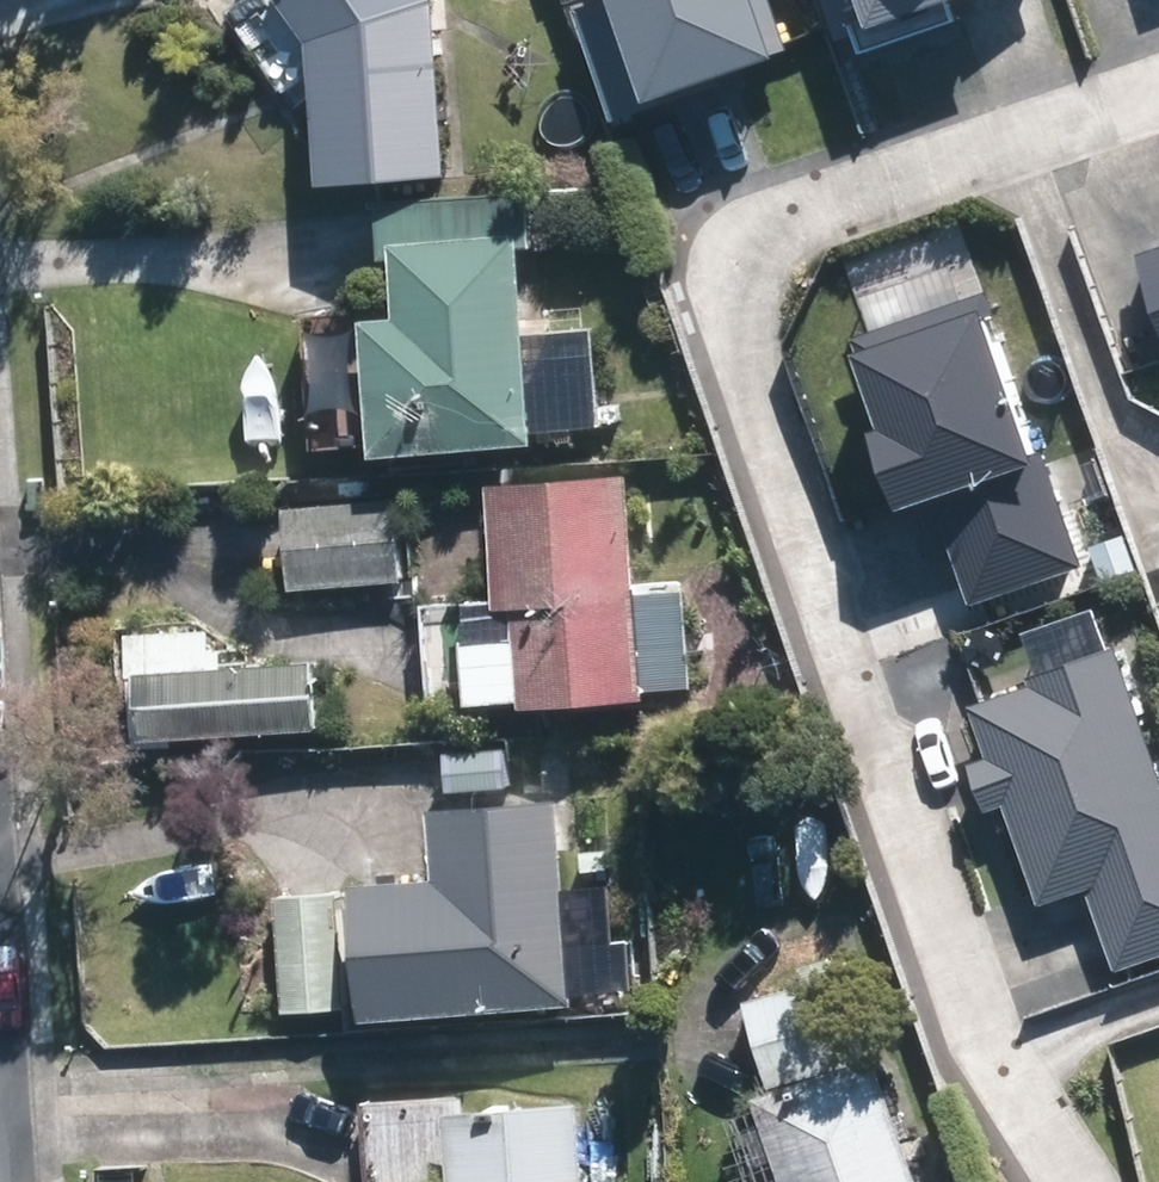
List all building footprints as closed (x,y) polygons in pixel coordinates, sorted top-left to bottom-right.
[(341,38),(349,171),(461,164),(451,0),(315,0),(341,38)] [(661,85),(801,37),(788,0),(632,0),(661,85)] [(875,41),(969,8),(966,0),(861,0),(875,41)] [(546,191),(394,203),(398,251),(550,239),(546,191)] [(1147,241),(1158,277),(1158,237),(1147,241)] [(529,249),(425,257),(430,321),(403,323),(411,434),(542,424),(529,249)] [(998,277),(864,324),(895,412),(887,415),(917,497),(929,493),(938,518),(953,513),(980,590),(1094,550),(998,277)] [(641,482),(533,490),(550,697),(658,688),(641,482)] [(405,497),(295,509),(302,578),(413,567),(405,497)] [(1032,619),(1049,666),(978,691),(996,743),(978,749),(996,799),(1012,793),(1048,894),(1096,877),(1124,955),(1158,943),(1158,730),(1110,592),(1032,619)] [(322,661),(157,670),(161,732),(326,722),(322,661)] [(471,886),(386,891),(393,998),(580,987),(569,807),(467,813),(471,886)] [(348,891),(298,894),(303,1006),(353,1003),(348,891)] [(844,984),(755,1015),(778,1082),(868,1052),(844,984)] [(787,1099),(814,1181),(933,1181),(893,1063),(787,1099)] [(482,1112),(486,1181),(593,1181),(589,1107),(482,1112)]
